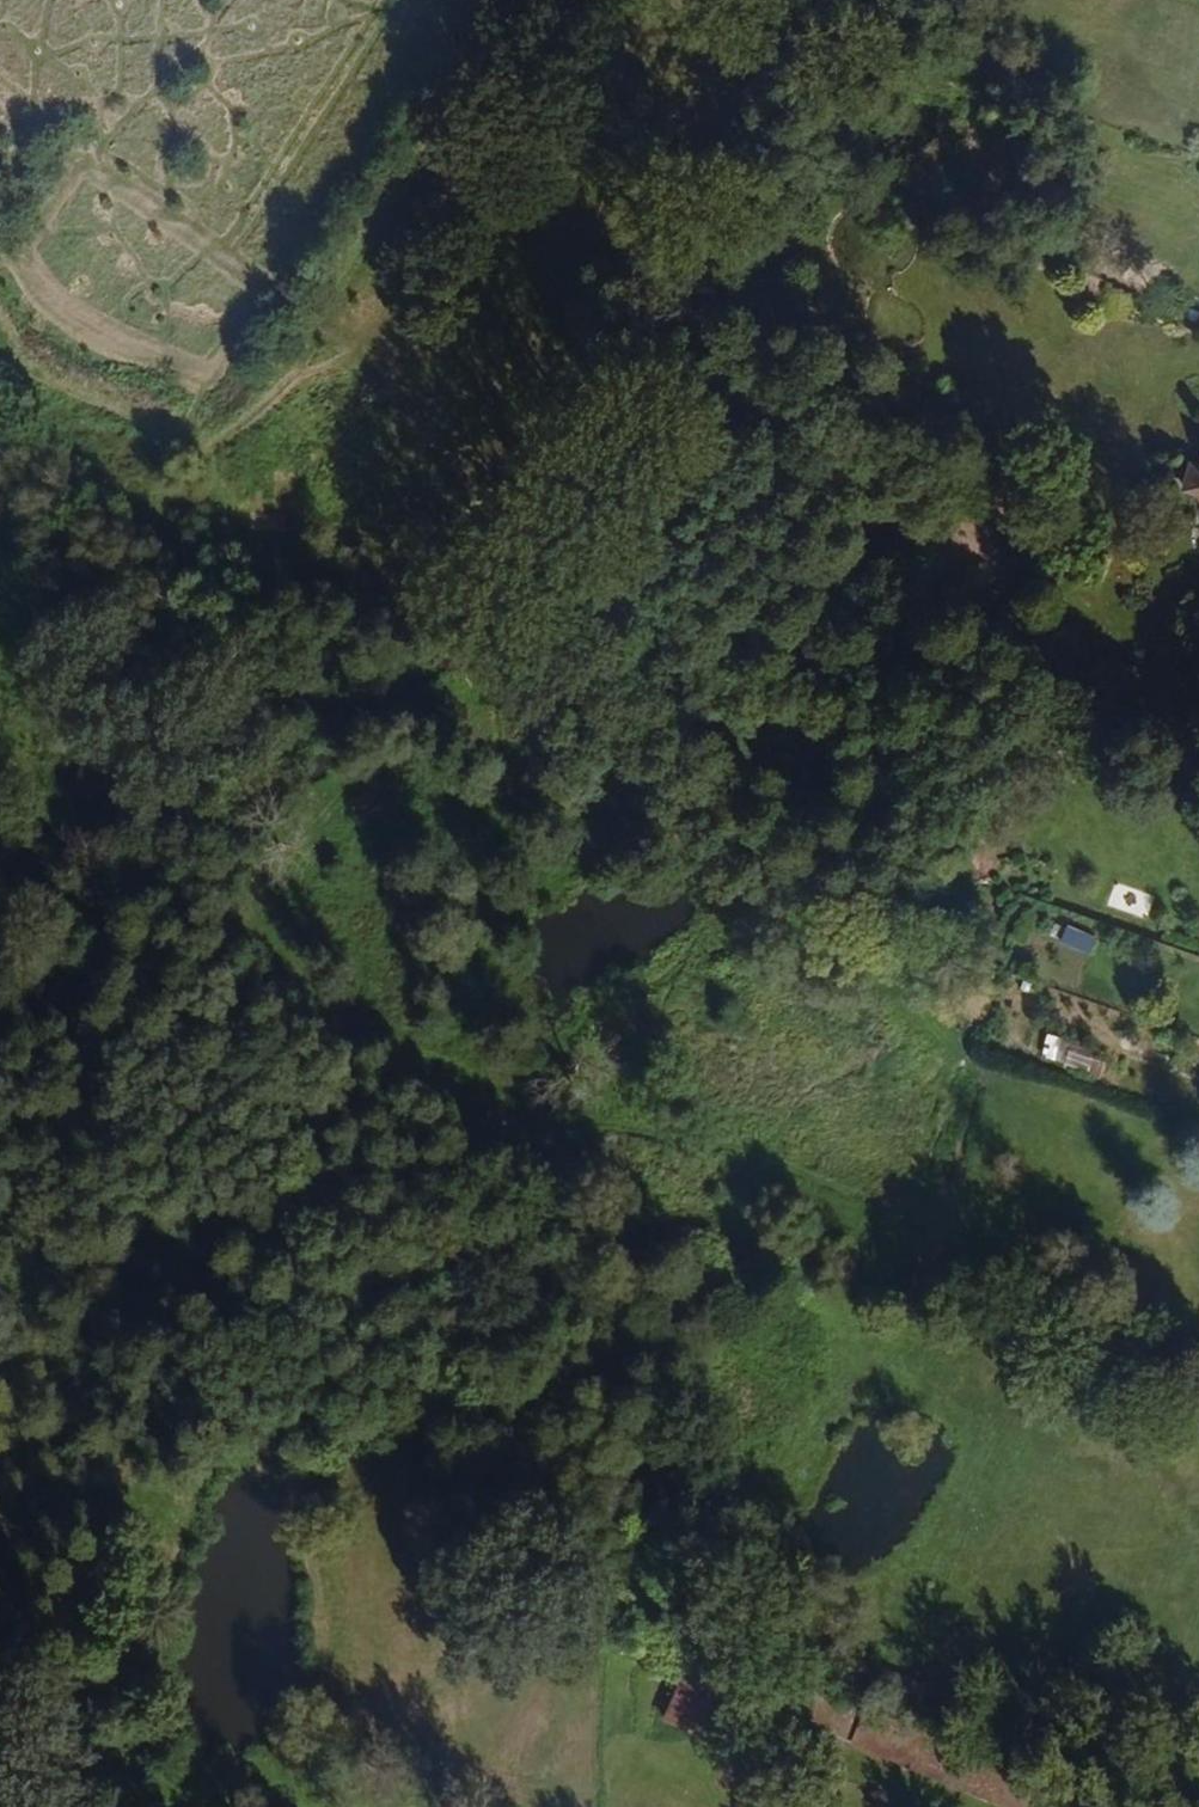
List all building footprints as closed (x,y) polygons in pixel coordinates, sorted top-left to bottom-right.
[(1177,472),(1168,497),(1198,508),(1198,484),(1192,480),(1177,472)] [(1038,918),(1043,903),(1022,896),(1018,910),(1038,918)] [(1064,925),(1059,940),(1092,950),(1097,935),(1064,925)] [(1045,1053),(1068,1052),(1067,1035),(1044,1037),(1045,1053)] [(1063,1064),(1099,1079),(1108,1059),(1072,1044),(1063,1064)] [(684,1671),(662,1722),(699,1739),(722,1688),(684,1671)] [(945,1781),(959,1741),(865,1710),(852,1751),(945,1781)]
